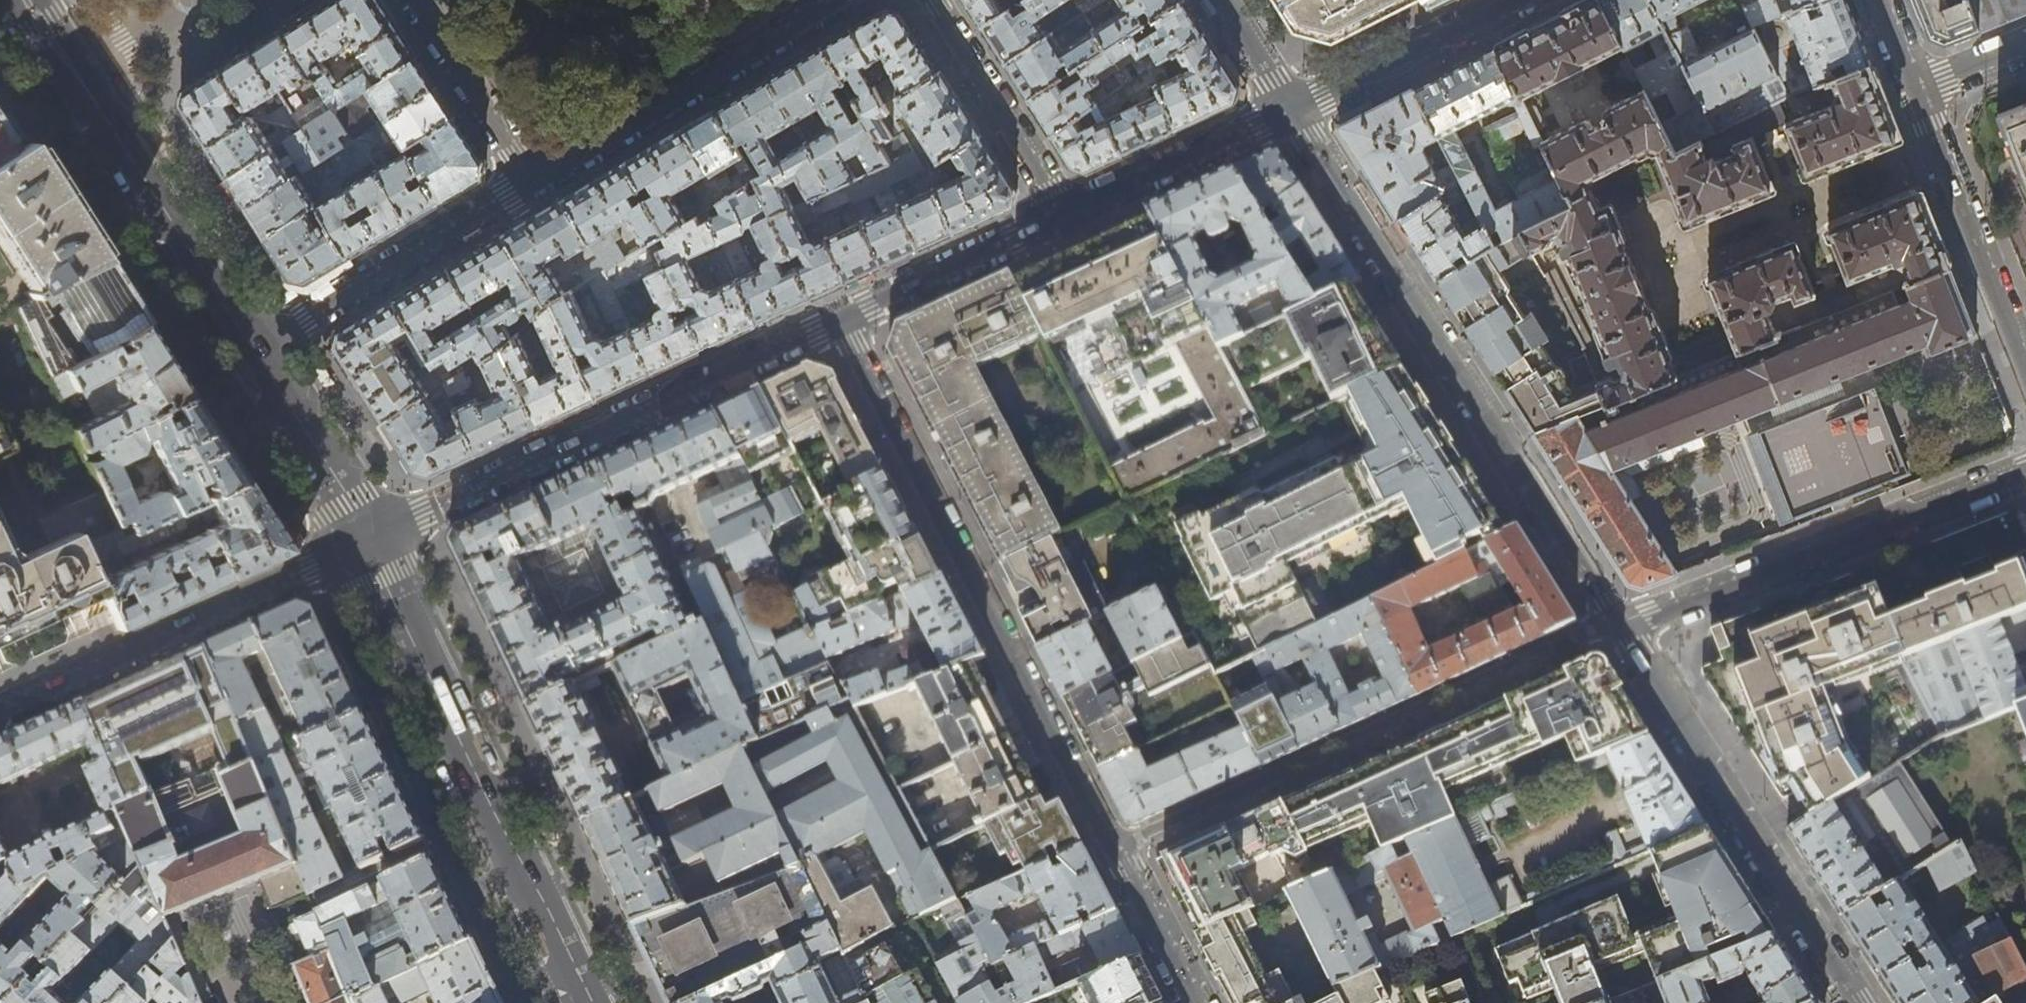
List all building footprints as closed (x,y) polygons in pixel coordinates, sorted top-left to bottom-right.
[(301,15),(280,28),(307,70),(317,87),(332,110),(333,112),(335,111),(380,81),(418,57),(392,16),(381,0),(324,0),(301,15)] [(982,26),(1006,11),(999,0),(965,0),(982,26)] [(1015,5),(1006,11),(982,26),(985,31),(1006,63),(1047,37),(1036,19),(1067,0),(1023,0),(1015,5)] [(1075,1),(1083,13),(1104,0),(1076,0),(1075,1)] [(1083,13),(1089,22),(1111,8),(1117,16),(1094,30),(1106,50),(1184,0),(1104,0),(1083,13)] [(1177,50),(1204,33),(1202,29),(1184,0),(1106,50),(1127,82),(1148,68),(1172,53),(1177,50)] [(1295,31),(1314,37),(1333,42),(1356,31),(1401,8),(1417,0),(1276,0),(1295,31)] [(1430,8),(1446,0),(1425,0),(1430,8)] [(1622,47),(1599,0),(1590,0),(1575,7),(1538,26),(1495,48),(1519,96),(1520,97),(1622,47)] [(1650,0),(1599,0),(1622,47),(1628,57),(1639,79),(1644,89),(1649,99),(1667,91),(1678,114),(1661,123),(1676,152),(1701,139),(1716,131),(1650,0)] [(1716,131),(1743,118),(1777,101),(1788,95),(1755,28),(1701,55),(1687,28),(1680,31),(1673,14),(1700,0),(1650,0),(1716,131)] [(1792,1),(1778,6),(1775,0),(1759,0),(1753,3),(1751,0),(1740,0),(1753,25),(1781,14),(1786,12),(1818,0),(1792,0),(1792,1)] [(1786,12),(1812,79),(1795,85),(1771,33),(1785,28),(1781,14),(1753,25),(1755,28),(1788,95),(1827,81),(1871,64),(1857,27),(1846,0),(1818,0),(1786,12)] [(1928,32),(1951,42),(1963,37),(1980,30),(1969,0),(1962,0),(1949,5),(1948,0),(1915,0),(1928,32)] [(1980,30),(2012,18),(2025,12),(2025,0),(1969,0),(1980,30)] [(886,7),(852,28),(877,74),(883,71),(876,60),(883,56),(894,75),(894,76),(876,88),(884,106),(940,71),(926,51),(901,10),(894,9),(886,7)] [(255,44),(250,48),(278,92),(295,81),(304,95),(317,87),(307,70),(280,28),(255,44)] [(836,37),(822,45),(843,81),(852,76),(852,78),(852,80),(854,82),(853,83),(858,91),(859,90),(860,92),(861,94),(853,99),(890,162),(913,152),(910,147),(894,121),(884,106),(876,88),(874,85),(878,75),(877,74),(852,28),(836,37)] [(1074,70),(1106,50),(1094,30),(1062,50),(1052,33),(1047,37),(1006,63),(1017,81),(1029,99),(1063,78),(1059,72),(1060,68),(1064,68),(1068,66),(1066,63),(1068,61),(1074,70)] [(1204,33),(1177,50),(1185,64),(1190,64),(1192,69),(1167,80),(1160,66),(1174,57),(1172,53),(1148,68),(1177,129),(1205,116),(1235,102),(1239,88),(1223,63),(1204,33)] [(799,59),(768,77),(793,120),(820,105),(832,126),(806,142),(834,189),(845,183),(856,178),(844,159),(859,150),(868,164),(858,169),(861,176),(881,167),(890,162),(853,99),(843,81),(822,45),(799,59)] [(240,100),(247,112),(252,119),(302,130),(286,105),(267,117),(259,104),(278,92),(250,48),(225,64),(219,67),(240,100)] [(1440,136),(1440,137),(1448,153),(1462,180),(1470,198),(1483,224),(1494,245),(1521,231),(1574,203),(1560,176),(1542,141),(1536,130),(1525,107),(1520,97),(1519,96),(1495,48),(1447,72),(1415,88),(1440,136)] [(1106,50),(1074,70),(1063,78),(1029,99),(1049,131),(1052,135),(1099,102),(1108,96),(1103,87),(1090,95),(1087,89),(1113,73),(1121,86),(1127,82),(1106,50)] [(434,82),(418,57),(380,81),(335,111),(333,112),(352,141),(358,137),(377,125),(366,109),(375,103),(386,120),(437,87),(434,82)] [(1634,82),(1639,79),(1628,57),(1622,60),(1621,65),(1628,80),(1634,82)] [(1871,64),(1827,81),(1829,84),(1830,84),(1835,95),(1832,105),(1825,108),(1817,102),(1812,104),(1810,113),(1786,123),(1777,101),(1743,118),(1751,137),(1733,144),(1736,153),(1718,159),(1713,157),(1712,159),(1708,160),(1701,144),(1703,143),(1701,139),(1676,152),(1661,123),(1649,99),(1644,89),(1606,109),(1605,114),(1607,118),(1605,122),(1597,126),(1593,124),(1591,122),(1585,119),(1542,141),(1560,176),(1574,203),(1521,231),(1532,249),(1534,253),(1548,245),(1550,238),(1550,236),(1559,231),(1568,236),(1570,241),(1562,244),(1561,247),(1565,256),(1568,255),(1607,353),(1605,354),(1608,362),(1611,364),(1624,359),(1626,365),(1623,374),(1616,376),(1612,374),(1597,380),(1599,385),(1604,398),(1606,403),(1610,402),(1617,399),(1630,394),(1636,392),(1639,391),(1677,376),(1661,337),(1622,241),(1609,208),(1601,210),(1587,181),(1648,150),(1658,153),(1685,223),(1729,205),(1773,188),(1753,137),(1786,124),(1806,175),(1845,160),(1900,139),(1896,129),(1881,89),(1871,64)] [(231,105),(240,100),(219,67),(205,77),(184,90),(181,104),(195,126),(208,147),(252,119),(247,112),(239,118),(231,105)] [(1177,129),(1148,68),(1127,82),(1121,86),(1108,96),(1099,102),(1123,154),(1141,146),(1177,129)] [(957,99),(940,71),(884,106),(894,121),(903,115),(906,120),(910,118),(923,139),(910,147),(913,152),(925,171),(940,162),(953,153),(981,135),(957,99)] [(735,97),(714,109),(756,180),(773,217),(795,207),(783,186),(798,177),(811,199),(834,189),(806,142),(778,158),(766,137),(793,120),(768,77),(735,97)] [(440,91),(437,87),(386,120),(377,125),(358,137),(393,146),(405,149),(456,116),(440,91)] [(1423,151),(1424,144),(1440,137),(1440,136),(1415,88),(1339,126),(1369,172),(1398,219),(1462,180),(1448,153),(1442,156),(1445,166),(1439,172),(1423,151)] [(352,141),(333,112),(332,110),(317,119),(307,104),(297,98),(286,105),(302,130),(321,161),(329,156),(352,141)] [(1099,102),(1052,135),(1072,167),(1079,169),(1087,171),(1107,162),(1123,154),(1099,102)] [(1997,114),(2017,166),(2025,188),(2025,102),(1997,114)] [(1532,104),(1525,107),(1536,130),(1543,127),(1545,123),(1536,106),(1532,104)] [(684,127),(726,198),(756,180),(714,109),(688,125),(684,127)] [(6,110),(0,114),(0,132),(13,152),(27,143),(6,110)] [(475,147),(456,116),(405,149),(407,149),(409,152),(439,203),(482,178),(484,170),(486,163),(475,147)] [(252,119),(208,147),(210,151),(228,178),(302,130),(252,119)] [(654,145),(624,163),(665,233),(686,221),(673,199),(678,197),(675,192),(685,186),(690,195),(696,192),(707,209),(718,203),(726,198),(684,127),(654,145)] [(247,208),(298,175),(305,171),(321,161),(302,130),(228,178),(243,202),(247,208)] [(13,152),(0,132),(0,160),(13,152)] [(999,164),(981,135),(953,153),(961,167),(966,166),(969,172),(947,182),(942,172),(940,162),(925,171),(954,233),(984,219),(1012,206),(1014,199),(1016,191),(999,164)] [(372,159),(358,137),(352,141),(329,156),(343,179),(369,163),(374,172),(348,188),(378,239),(383,237),(408,222),(375,165),(372,159)] [(372,159),(393,146),(358,137),(372,159)] [(11,305),(35,293),(53,285),(102,261),(91,244),(35,156),(27,143),(13,152),(0,160),(0,310),(11,305)] [(1270,152),(1233,169),(1317,301),(1348,286),(1354,284),(1360,281),(1308,198),(1277,149),(1270,152)] [(379,163),(375,165),(408,222),(425,212),(439,203),(409,152),(382,167),(379,163)] [(948,236),(954,233),(925,171),(913,152),(890,162),(881,167),(918,250),(948,236)] [(320,195),(329,156),(321,161),(305,171),(320,195)] [(343,179),(329,156),(320,195),(317,206),(323,216),(331,229),(348,257),(373,242),(378,239),(348,188),(343,179)] [(593,181),(564,199),(596,253),(598,257),(605,269),(624,258),(614,240),(620,236),(615,227),(625,220),(628,225),(632,222),(645,245),(653,241),(665,233),(624,163),(593,181)] [(914,252),(918,250),(881,167),(861,176),(856,178),(845,183),(883,266),(914,252)] [(1292,313),(1317,301),(1233,169),(1188,190),(1146,210),(1151,218),(1219,348),(1245,336),(1234,312),(1246,306),(1248,303),(1248,299),(1278,285),(1292,313)] [(316,205),(298,175),(247,208),(250,213),(266,238),(316,205)] [(726,198),(718,203),(722,212),(708,219),(720,242),(723,248),(759,324),(788,310),(812,299),(773,217),(756,180),(726,198)] [(1450,209),(1470,198),(1462,180),(1398,219),(1416,246),(1437,280),(1494,245),(1483,224),(1466,235),(1450,209)] [(845,183),(834,189),(811,199),(809,200),(817,219),(820,224),(847,283),(878,268),(883,266),(845,183)] [(1907,280),(1909,284),(1950,267),(1928,211),(1921,192),(1868,213),(1828,229),(1848,279),(1815,292),(1794,242),(1751,259),(1708,276),(1738,351),(1778,336),(1767,308),(1771,306),(1773,307),(1775,300),(1793,294),(1796,301),(1814,294),(1823,318),(1859,304),(1849,280),(1873,271),(1881,277),(1887,275),(1887,265),(1895,262),(1905,268),(1909,279),(1907,280)] [(531,218),(503,235),(544,304),(551,300),(564,293),(549,266),(547,267),(543,261),(560,251),(564,258),(580,248),(586,258),(596,253),(564,199),(531,218)] [(773,217),(812,299),(843,285),(847,283),(820,224),(815,226),(819,234),(813,237),(816,243),(814,241),(812,240),(810,241),(806,232),(808,228),(807,223),(817,219),(809,200),(795,207),(773,217)] [(317,206),(316,205),(266,238),(281,261),(292,279),(306,282),(348,257),(331,229),(321,234),(313,222),(323,216),(317,206)] [(704,210),(686,221),(665,233),(653,241),(705,349),(728,338),(759,324),(723,248),(703,257),(717,287),(711,290),(701,287),(687,257),(720,242),(708,219),(704,210)] [(1026,276),(1014,282),(1042,338),(1046,345),(1113,314),(1135,362),(1174,343),(1213,419),(1204,424),(1203,421),(1109,468),(1127,503),(1265,435),(1243,393),(1219,348),(1151,218),(1142,223),(1026,276)] [(1520,315),(1507,292),(1509,285),(1500,268),(1532,249),(1521,231),(1494,245),(1437,280),(1460,317),(1513,400),(1529,425),(1534,432),(1578,415),(1606,403),(1604,398),(1599,385),(1568,397),(1558,379),(1559,374),(1556,369),(1550,367),(1537,343),(1544,339),(1528,311),(1520,315)] [(544,304),(503,235),(470,255),(449,267),(471,304),(478,316),(499,350),(502,348),(513,337),(503,323),(509,320),(513,322),(520,318),(520,313),(528,309),(532,317),(534,315),(544,304)] [(705,349),(653,241),(645,245),(624,258),(605,269),(613,291),(646,276),(661,308),(656,315),(629,327),(651,374),(680,360),(705,349)] [(603,270),(605,269),(598,257),(578,269),(585,281),(603,270)] [(102,261),(53,285),(69,310),(65,312),(70,321),(76,317),(79,322),(74,326),(79,335),(66,343),(35,293),(11,305),(46,379),(121,341),(143,325),(107,269),(102,261)] [(416,287),(394,299),(444,383),(451,379),(446,370),(476,352),(481,361),(482,360),(499,350),(478,316),(436,341),(429,329),(471,304),(449,267),(416,287)] [(1950,267),(1909,284),(1906,285),(1912,299),(1898,305),(1892,290),(1859,304),(1823,318),(1778,336),(1738,351),(1677,376),(1639,391),(1642,406),(1632,410),(1631,406),(1623,408),(1625,413),(1607,420),(1605,416),(1601,418),(1602,422),(1586,428),(1578,415),(1534,432),(1565,483),(1629,582),(1637,585),(1643,587),(1653,583),(1678,573),(1677,570),(1676,571),(1611,469),(1871,366),(1930,343),(1933,351),(1976,334),(1965,304),(1950,267)] [(1545,273),(1546,275),(1584,347),(1584,348),(1594,344),(1555,268),(1545,273)] [(613,291),(603,270),(585,281),(577,285),(580,292),(589,287),(607,323),(612,321),(618,333),(602,340),(594,339),(570,289),(564,293),(551,300),(598,399),(623,387),(651,374),(629,327),(613,291)] [(978,370),(1042,338),(1014,282),(1012,278),(1009,273),(998,278),(898,325),(893,338),(889,352),(953,476),(961,492),(994,555),(999,565),(1001,564),(1053,539),(1063,534),(978,370)] [(1387,348),(1348,286),(1317,301),(1292,313),(1278,320),(1259,329),(1245,336),(1219,348),(1243,393),(1310,358),(1332,402),(1350,393),(1400,369),(1395,360),(1387,348)] [(384,422),(444,383),(394,299),(365,317),(339,332),(335,347),(350,370),(384,422)] [(598,399),(551,300),(544,304),(534,315),(559,368),(542,376),(538,371),(519,331),(513,337),(502,348),(539,426),(567,413),(598,399)] [(1251,312),(1259,329),(1278,320),(1271,303),(1251,312)] [(121,341),(46,379),(56,399),(69,392),(74,394),(80,391),(94,417),(70,429),(80,450),(189,396),(174,374),(143,325),(121,341)] [(539,426),(502,348),(499,350),(482,360),(494,384),(492,385),(497,395),(496,395),(496,394),(494,394),(495,396),(476,405),(475,403),(478,401),(476,397),(455,408),(456,410),(459,415),(477,455),(508,440),(539,426)] [(806,368),(763,388),(795,452),(820,503),(823,502),(883,472),(875,457),(845,399),(834,377),(806,368)] [(467,369),(451,379),(444,383),(451,399),(476,387),(467,369)] [(1466,552),(1504,533),(1444,438),(1421,401),(1411,385),(1400,369),(1350,393),(1376,449),(1341,466),(1339,463),(1244,510),(1241,502),(1204,520),(1202,516),(1178,528),(1185,544),(1183,545),(1212,605),(1232,595),(1239,610),(1236,612),(1256,656),(1371,599),(1466,552)] [(455,408),(451,399),(444,383),(384,422),(402,451),(416,473),(430,477),(449,468),(477,455),(459,415),(445,423),(430,401),(442,395),(451,412),(456,410),(455,408)] [(1876,384),(1861,389),(1897,478),(1912,472),(1876,384)] [(795,452),(763,388),(721,407),(714,411),(777,528),(805,514),(791,487),(781,492),(768,466),(795,452)] [(1804,515),(1783,523),(1786,531),(1900,486),(1897,478),(1861,389),(1768,426),(1773,437),(1764,441),(1791,507),(1800,504),(1804,515)] [(244,482),(216,439),(189,396),(80,450),(100,492),(118,530),(122,537),(244,482)] [(655,438),(601,463),(625,520),(650,507),(651,510),(658,497),(715,471),(723,485),(695,497),(718,551),(716,552),(718,554),(727,550),(733,561),(714,569),(707,567),(703,569),(699,560),(678,569),(704,624),(740,703),(830,663),(828,658),(813,631),(810,626),(775,644),(750,591),(748,592),(743,581),(764,572),(769,585),(784,577),(767,547),(761,535),(772,530),(777,528),(714,411),(655,438)] [(1747,434),(1783,523),(1804,515),(1800,504),(1791,507),(1764,441),(1773,437),(1768,426),(1747,434)] [(678,569),(651,510),(650,507),(625,520),(601,463),(564,481),(493,514),(456,531),(451,545),(474,595),(509,668),(528,708),(575,685),(615,666),(704,624),(678,569)] [(892,483),(885,470),(883,472),(823,502),(855,563),(821,580),(822,582),(810,588),(809,586),(793,594),(810,626),(813,631),(832,623),(826,609),(842,601),(850,616),(883,602),(881,597),(886,591),(899,584),(904,594),(941,579),(924,546),(915,550),(912,544),(910,539),(918,535),(892,483)] [(255,567),(288,551),(263,512),(244,482),(122,537),(118,530),(81,546),(102,594),(118,630),(150,615),(255,567)] [(118,530),(100,492),(62,510),(62,511),(40,521),(50,543),(7,563),(2,550),(8,547),(0,530),(0,640),(72,607),(102,594),(81,546),(118,530)] [(2025,613),(2025,516),(2015,511),(1989,521),(1909,552),(1828,584),(1746,617),(1710,631),(1727,662),(1702,672),(1702,674),(1767,777),(1782,800),(1784,800),(1785,801),(1787,800),(1800,791),(1808,804),(1816,817),(1898,765),(1942,738),(1902,662),(2025,613)] [(1542,567),(1517,527),(1504,533),(1466,552),(1472,567),(1484,561),(1485,562),(1486,561),(1486,560),(1493,557),(1525,607),(1545,637),(1565,627),(1577,622),(1542,567)] [(771,545),(773,534),(772,530),(761,535),(767,547),(771,545)] [(1111,613),(1085,563),(1069,570),(1053,539),(1001,564),(1010,581),(1016,582),(1021,584),(1026,585),(1030,588),(1034,591),(1037,595),(1040,599),(1041,601),(1017,612),(1033,642),(1037,650),(1088,625),(1108,615),(1111,613)] [(1486,561),(1485,562),(1484,561),(1472,567),(1466,552),(1371,599),(1417,695),(1443,683),(1504,655),(1530,644),(1513,612),(1486,561)] [(960,609),(944,578),(941,579),(904,594),(883,602),(850,616),(832,623),(813,631),(828,658),(919,622),(923,631),(918,634),(924,645),(929,642),(943,668),(935,671),(923,647),(906,654),(906,653),(904,654),(909,667),(882,678),(880,673),(871,677),(870,676),(843,687),(850,699),(855,708),(907,688),(972,662),(985,657),(960,609)] [(1133,665),(1182,640),(1157,590),(1111,613),(1108,615),(1133,665)] [(1252,658),(1268,687),(1300,749),(1375,715),(1417,695),(1371,599),(1256,656),(1252,658)] [(230,636),(206,647),(256,765),(285,751),(242,661),(265,650),(287,696),(280,699),(287,712),(293,709),(309,740),(365,714),(341,662),(315,609),(301,603),(281,613),(230,636)] [(1545,637),(1525,607),(1513,612),(1530,644),(1545,637)] [(2025,705),(2025,690),(2012,655),(2025,649),(2025,613),(1902,662),(1942,738),(2016,709),(2025,705)] [(635,705),(654,744),(652,745),(654,750),(655,749),(655,750),(670,783),(850,699),(843,687),(830,663),(740,703),(704,624),(615,666),(631,701),(630,701),(633,706),(635,705)] [(1063,701),(1113,675),(1088,625),(1037,650),(1049,674),(1063,701)] [(1194,634),(1182,640),(1133,665),(1113,675),(1063,701),(1069,712),(1095,763),(1098,769),(1155,742),(1186,727),(1231,705),(1194,634)] [(255,764),(206,647),(160,668),(85,702),(128,803),(150,792),(120,722),(192,688),(229,775),(255,764)] [(1612,753),(1649,737),(1638,720),(1629,706),(1621,692),(1599,658),(1438,732),(1384,756),(1352,771),(1302,793),(1281,803),(1321,879),(1407,842),(1598,759),(1583,731),(1542,750),(1529,727),(1573,707),(1575,711),(1583,712),(1587,710),(1612,753)] [(990,697),(972,662),(907,688),(909,692),(917,688),(954,764),(1009,737),(1005,728),(999,716),(993,704),(990,697)] [(598,734),(575,685),(528,708),(555,765),(583,824),(632,801),(625,786),(624,787),(607,753),(609,753),(599,733),(598,734)] [(1268,687),(1231,705),(1238,719),(1243,728),(1262,766),(1294,751),(1300,749),(1268,687)] [(958,898),(855,708),(850,699),(670,783),(652,792),(663,815),(695,800),(708,828),(676,843),(679,849),(664,856),(688,906),(800,865),(830,925),(849,964),(892,942),(900,938),(896,930),(884,908),(873,887),(861,893),(849,869),(843,872),(831,849),(866,831),(913,921),(958,898)] [(5,863),(12,879),(13,878),(24,888),(60,869),(54,855),(65,850),(71,863),(127,834),(116,809),(128,803),(85,702),(13,735),(0,741),(0,786),(88,745),(95,760),(88,764),(90,768),(85,770),(105,815),(59,837),(57,833),(54,832),(47,836),(46,839),(47,842),(13,859),(0,832),(0,866),(5,863)] [(1211,731),(1238,719),(1231,705),(1186,727),(1191,735),(1209,727),(1211,731)] [(2016,709),(2025,734),(2025,705),(2016,709)] [(362,870),(425,840),(410,808),(380,745),(365,714),(309,740),(285,751),(256,765),(310,895),(343,879),(299,789),(304,787),(303,783),(316,776),(324,792),(317,795),(320,799),(314,802),(323,820),(335,815),(362,870)] [(1228,781),(1262,766),(1243,728),(1147,772),(1139,756),(1146,756),(1159,750),(1155,742),(1098,769),(1108,788),(1125,821),(1129,822),(1135,824),(1170,808),(1228,781)] [(1012,744),(1009,737),(954,764),(982,822),(975,825),(977,830),(988,825),(1040,800),(1026,771),(1023,766),(1019,757),(1012,744)] [(1453,938),(1651,852),(1708,828),(1678,782),(1649,737),(1612,753),(1598,759),(1407,842),(1453,938)] [(176,797),(157,804),(152,792),(150,792),(128,803),(116,809),(127,834),(140,863),(148,880),(165,919),(260,880),(273,910),(308,896),(310,895),(256,765),(255,764),(229,775),(210,782),(176,797)] [(1901,882),(1928,865),(1952,850),(1898,765),(1816,817),(1788,834),(1801,853),(1838,911),(1842,918),(1901,882)] [(210,782),(204,768),(169,783),(176,797),(210,782)] [(636,799),(632,801),(583,824),(601,861),(623,908),(632,927),(688,906),(664,856),(662,854),(658,845),(636,799)] [(1077,835),(1061,804),(1047,810),(1045,806),(1041,799),(1040,800),(988,825),(1006,860),(1014,856),(1018,864),(1025,861),(1029,871),(1050,862),(1043,850),(1050,847),(1057,859),(1083,847),(1077,835)] [(708,828),(695,800),(663,815),(676,843),(708,828)] [(1240,871),(1271,856),(1273,859),(1277,857),(1295,891),(1321,879),(1281,803),(1267,809),(1255,815),(1242,821),(1231,826),(1223,830),(1206,837),(1191,844),(1178,850),(1156,860),(1176,898),(1183,912),(1189,924),(1195,935),(1249,911),(1259,907),(1240,871)] [(1776,936),(1769,925),(1760,911),(1712,835),(1708,828),(1651,852),(1679,919),(1635,937),(1619,899),(1498,951),(1510,985),(1522,981),(1526,994),(1553,983),(1561,1002),(1607,1002),(1609,1002),(1594,965),(1643,946),(1657,983),(1708,963),(1776,936)] [(24,888),(13,878),(12,879),(4,887),(0,892),(0,1002),(12,1002),(32,981),(45,966),(86,922),(80,917),(90,906),(96,911),(119,887),(140,863),(127,834),(71,863),(60,869),(24,888)] [(317,914),(434,858),(429,849),(425,840),(362,870),(343,879),(310,895),(308,896),(316,914),(317,914)] [(1453,938),(1407,842),(1321,879),(1295,891),(1287,894),(1334,989),(1376,971),(1433,946),(1439,944),(1453,938)] [(667,849),(665,844),(662,843),(658,845),(662,854),(665,852),(667,849)] [(1952,850),(1928,865),(1942,891),(1974,874),(1960,845),(1952,850)] [(1083,847),(1057,859),(1050,862),(1029,871),(960,902),(982,943),(994,965),(1035,946),(1044,943),(1116,911),(1100,879),(1083,847)] [(453,900),(434,858),(317,914),(353,999),(380,986),(389,981),(473,942),(453,900)] [(830,925),(800,865),(688,906),(632,927),(653,972),(668,1002),(690,1002),(798,953),(793,942),(830,925)] [(44,983),(41,980),(37,985),(32,981),(12,1002),(78,1002),(60,987),(118,923),(140,942),(84,1002),(117,1002),(175,940),(165,919),(148,880),(131,899),(119,887),(96,911),(86,922),(45,966),(53,973),(44,983)] [(1842,918),(1856,941),(1877,974),(1896,1002),(1991,1002),(1996,1000),(2025,980),(2025,975),(1998,920),(1984,927),(1979,917),(1941,945),(1901,882),(1842,918)] [(1116,911),(1044,943),(1051,957),(1089,939),(1096,952),(1064,969),(1068,980),(1063,982),(1054,965),(1045,969),(1035,946),(994,965),(1015,1002),(1032,1002),(1079,982),(1139,956),(1127,933),(1116,911)] [(1231,1002),(1295,1002),(1280,973),(1264,981),(1263,979),(1265,978),(1243,935),(1257,928),(1249,911),(1195,935),(1194,935),(1196,939),(1197,939),(1202,948),(1201,949),(1210,965),(1217,979),(1218,978),(1231,1002)] [(353,999),(317,914),(316,914),(296,922),(310,954),(293,961),(305,989),(303,990),(305,994),(306,994),(310,1002),(354,1002),(353,999)] [(849,964),(830,925),(793,942),(798,953),(690,1002),(738,1002),(765,991),(765,985),(771,983),(781,1002),(868,1002),(866,1000),(849,964)] [(1776,936),(1708,963),(1716,981),(1719,987),(1733,981),(1736,988),(1724,994),(1731,1002),(1732,1002),(1744,1002),(1752,1000),(1760,996),(1763,1000),(1802,976),(1786,951),(1776,936)] [(195,986),(190,976),(183,983),(176,976),(186,966),(175,940),(117,1002),(152,1002),(155,1000),(159,1002),(203,1002),(195,986)] [(389,981),(400,1002),(404,1002),(431,991),(436,1002),(502,1002),(499,996),(473,942),(389,981)] [(904,966),(892,942),(849,964),(866,1000),(884,991),(910,977),(904,966)] [(994,965),(982,943),(937,965),(958,1002),(1015,1002),(994,965)] [(1445,959),(1439,944),(1433,946),(1440,961),(1445,959)] [(1139,956),(1079,982),(1090,1002),(1164,1002),(1139,956)] [(1716,981),(1708,963),(1657,983),(1665,1002),(1708,1002),(1702,987),(1716,981)] [(1377,993),(1384,990),(1376,971),(1334,989),(1340,1001),(1335,1002),(1381,1002),(1377,993)] [(881,1002),(936,1002),(921,976),(919,973),(910,977),(884,991),(889,999),(881,1002)] [(1802,976),(1763,1000),(1760,996),(1752,1000),(1753,1002),(1762,1002),(1763,1002),(1819,1002),(1816,999),(1802,976)] [(203,1002),(217,1002),(207,982),(195,986),(203,1002)] [(1428,1002),(1471,1002),(1463,982),(1425,996),(1428,1002)] [(353,999),(354,1002),(388,1002),(380,986),(353,999)] [(1384,990),(1377,993),(1381,1002),(1390,1002),(1384,990)]
